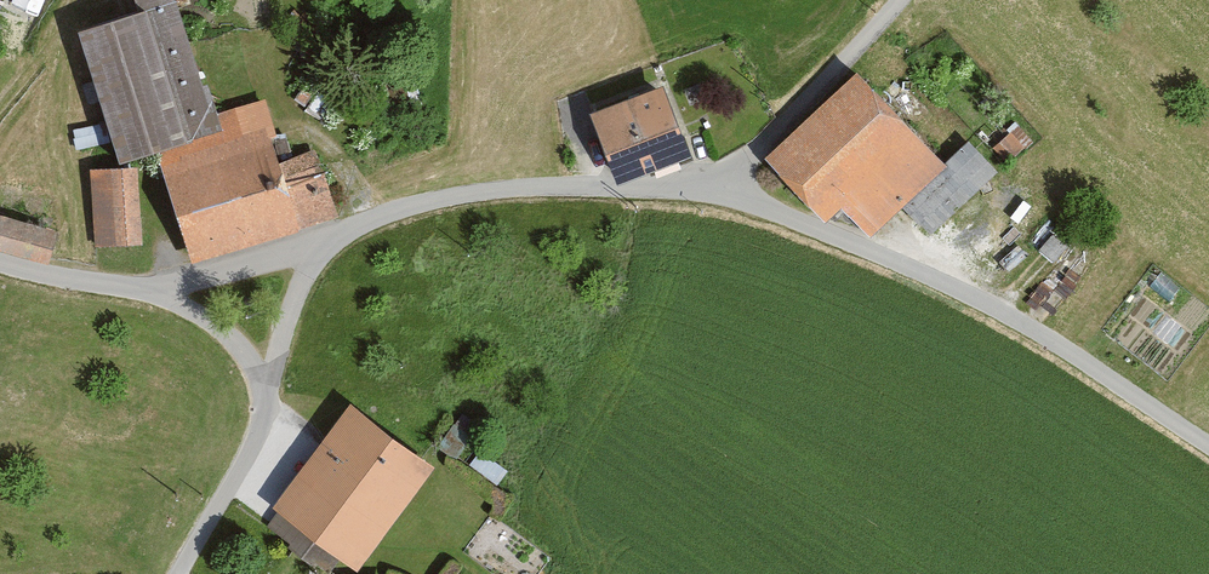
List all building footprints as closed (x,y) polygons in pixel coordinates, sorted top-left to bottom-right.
[(265,104),(213,119),(177,0),(132,0),(138,19),(86,35),(126,167),(162,156),(194,261),(339,218),(319,152),(282,162),(265,104)] [(932,239),(1004,175),(973,141),(948,163),(867,73),(770,160),(831,226),(847,211),(873,239),(906,209),(932,239)] [(696,154),(671,86),(599,113),(625,181),(696,154)] [(1031,145),(1018,130),(995,152),(1009,166),(1031,145)] [(144,250),(142,173),(91,174),(94,251),(144,250)] [(60,233),(0,219),(0,253),(52,265),(60,233)] [(1074,239),(1060,230),(1042,256),(1056,266),(1074,239)] [(354,403),(272,512),(276,515),(265,531),(322,573),(334,573),(345,559),(363,572),(441,468),(354,403)]
